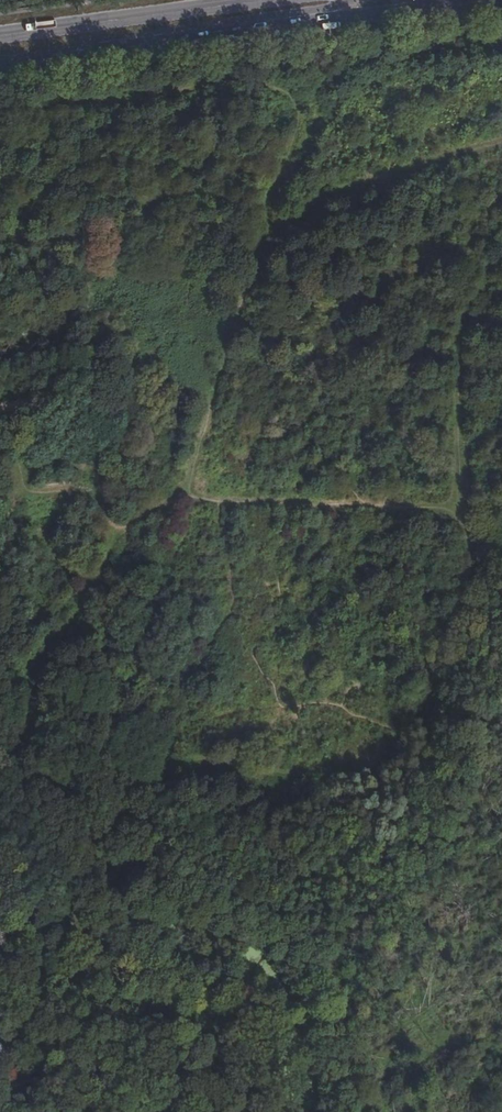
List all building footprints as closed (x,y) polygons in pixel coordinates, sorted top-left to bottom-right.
[(46,375),(78,371),(77,365),(45,369),(46,375)] [(9,1057),(0,1045),(0,1064),(9,1057)]
